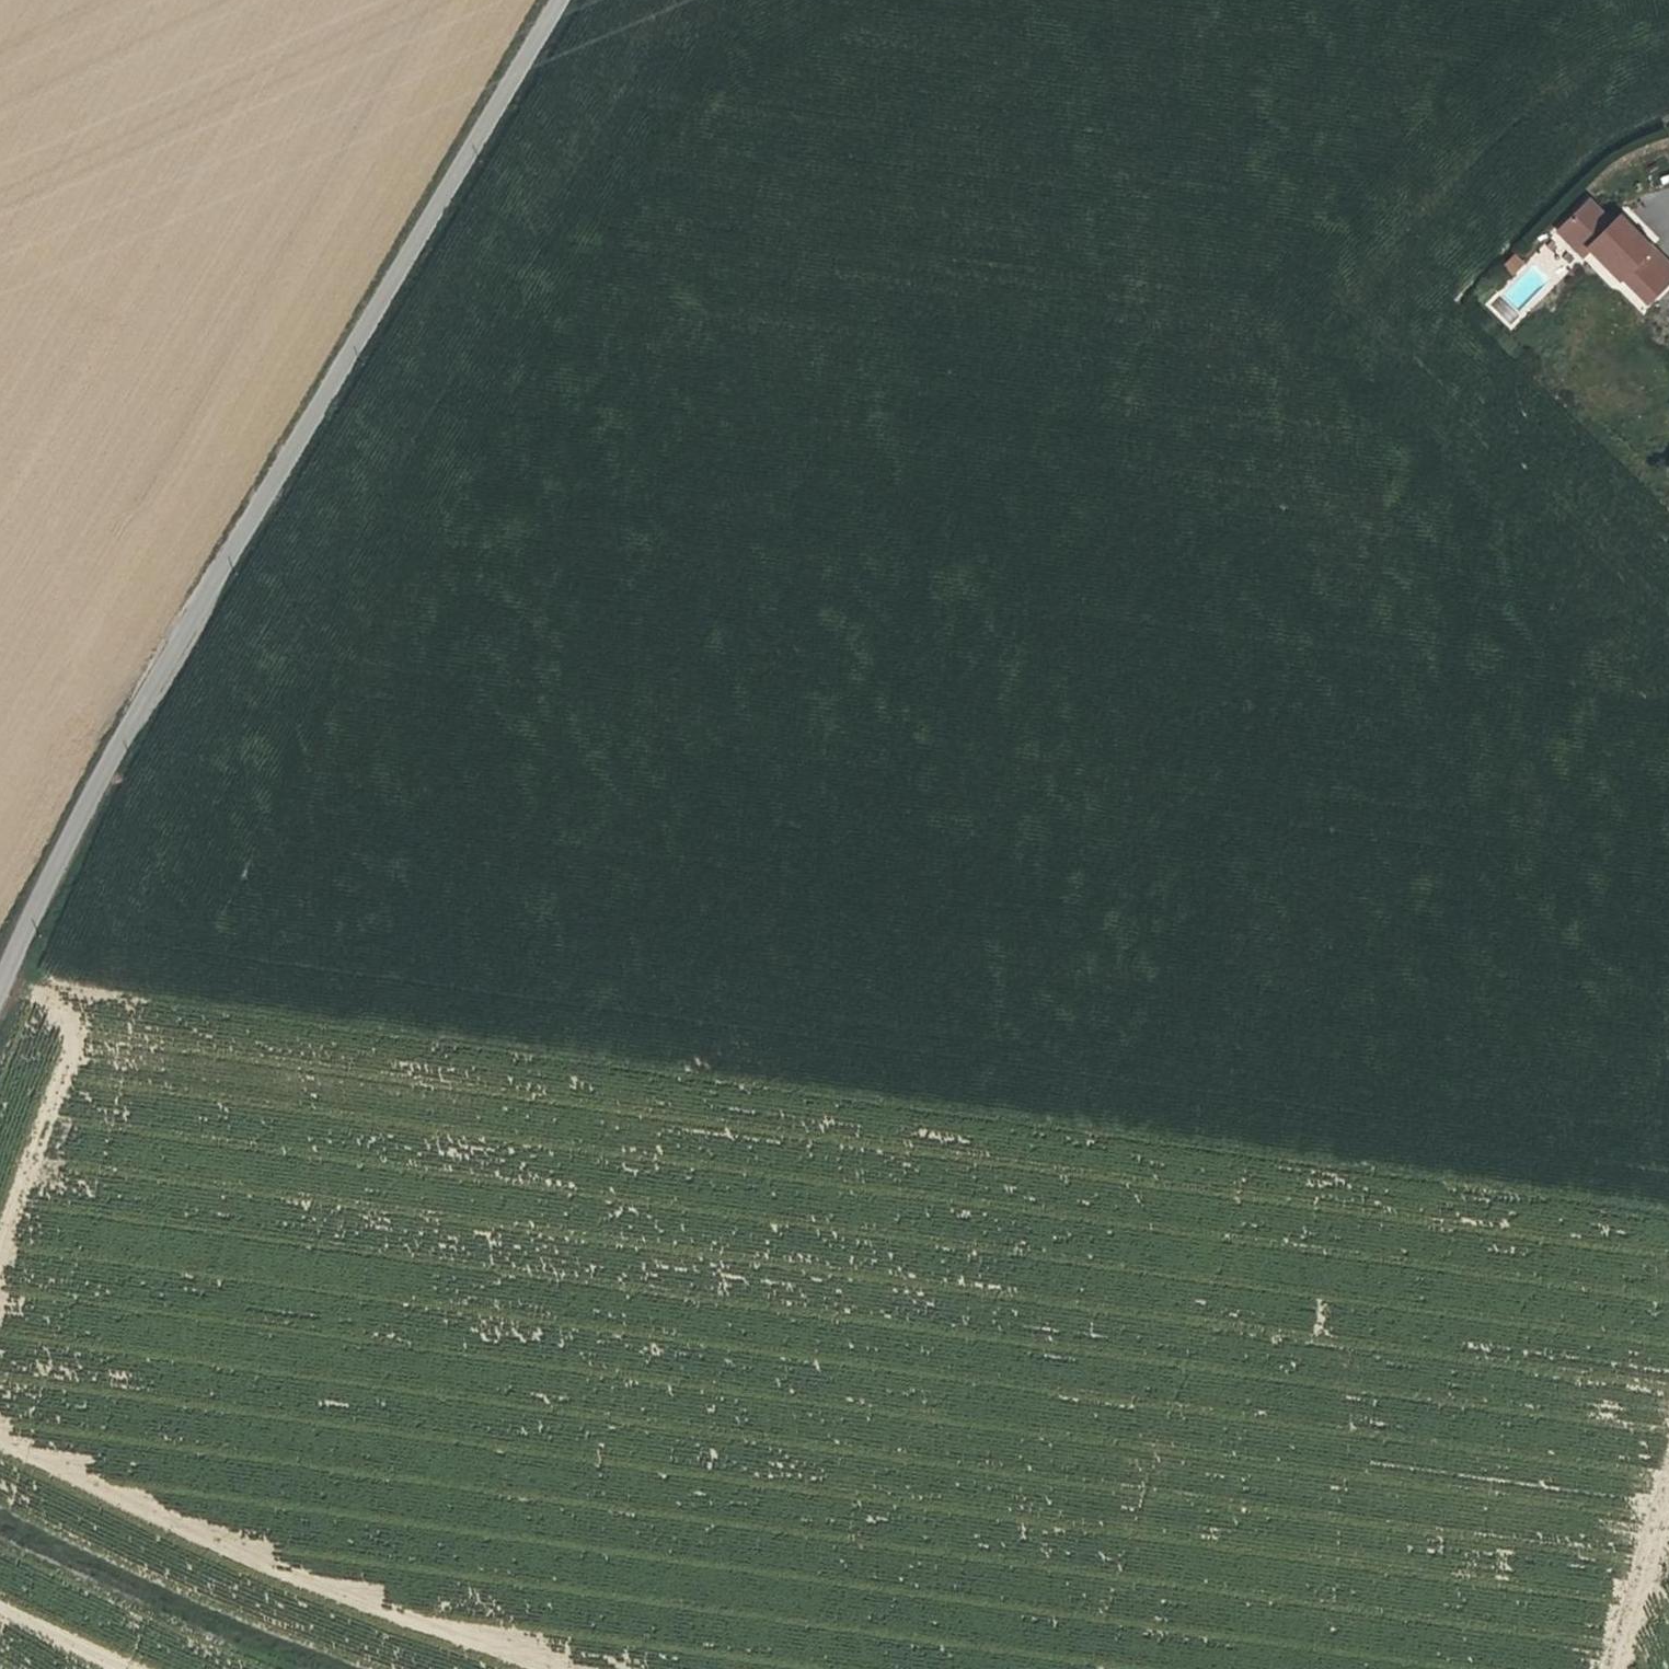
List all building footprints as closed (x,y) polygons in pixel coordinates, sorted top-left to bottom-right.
[(1589,199),(1567,219),(1589,244),(1587,246),(1588,247),(1617,278),(1620,276),(1645,302),(1668,278),(1668,266),(1649,245),(1647,248),(1617,216),(1611,222),(1589,199)] [(1589,244),(1567,219),(1557,229),(1581,253),(1588,247),(1587,246),(1589,244)] [(1528,256),(1484,306),(1511,330),(1555,280),(1528,256)]
